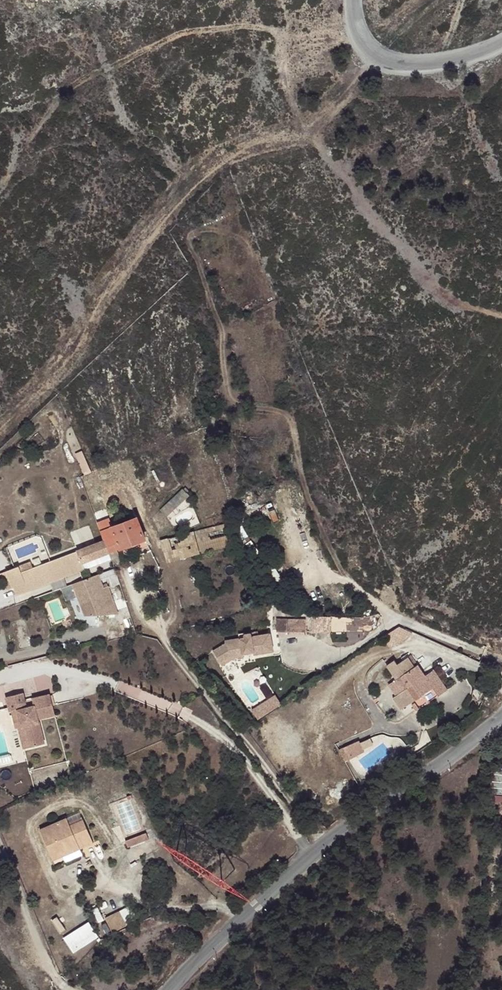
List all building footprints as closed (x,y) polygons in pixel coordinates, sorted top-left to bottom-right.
[(208,385),(204,386),(203,387),(202,388),(202,389),(201,391),(201,392),(201,395),(203,396),(205,397),(207,398),(209,397),(211,395),(212,393),(212,391),(212,390),(211,388),(210,386),(208,385)] [(183,489),(159,511),(165,518),(189,495),(183,489)] [(139,518),(112,526),(114,530),(120,549),(122,548),(146,538),(139,518)] [(231,536),(229,524),(157,543),(160,555),(231,536)] [(48,525),(35,531),(38,538),(51,531),(48,525)] [(110,538),(103,541),(108,553),(119,549),(120,549),(114,530),(109,532),(110,538)] [(231,536),(160,555),(163,565),(233,547),(231,536)] [(108,553),(103,541),(79,549),(23,572),(20,564),(7,569),(10,578),(3,580),(7,589),(8,588),(12,599),(30,592),(26,581),(82,558),(83,561),(108,553)] [(86,569),(83,561),(82,558),(26,581),(30,592),(86,569)] [(100,578),(74,587),(85,617),(114,616),(120,616),(110,588),(105,590),(100,578)] [(306,619),(277,618),(276,632),(306,632),(306,619)] [(226,644),(213,651),(222,665),(234,658),(243,656),(243,653),(253,652),(253,655),(273,651),(270,634),(259,635),(258,631),(251,633),(251,634),(245,634),(245,633),(239,634),(240,639),(226,641),(226,644)] [(391,631),(377,640),(380,641),(388,646),(391,647),(404,638),(391,631)] [(388,646),(380,641),(376,644),(381,650),(388,646)] [(412,655),(409,658),(415,667),(418,665),(412,655)] [(394,661),(386,666),(396,680),(402,677),(409,688),(404,691),(393,698),(401,710),(433,688),(439,696),(448,690),(435,670),(426,676),(418,665),(415,667),(409,658),(397,665),(394,661)] [(402,677),(396,680),(404,691),(409,688),(402,677)] [(22,695),(6,700),(10,715),(12,715),(18,713),(22,730),(25,729),(31,750),(45,746),(38,722),(55,717),(50,697),(32,702),(34,709),(27,711),(22,695)] [(18,713),(12,715),(16,732),(19,731),(25,752),(31,750),(25,729),(22,730),(18,713)] [(67,818),(40,830),(52,858),(65,852),(66,854),(80,848),(81,849),(94,843),(83,820),(70,825),(67,818)] [(146,833),(126,841),(128,848),(149,840),(146,833)] [(65,852),(52,858),(53,861),(81,849),(80,848),(66,854),(65,852)] [(120,911),(105,919),(112,933),(127,925),(120,911)]
